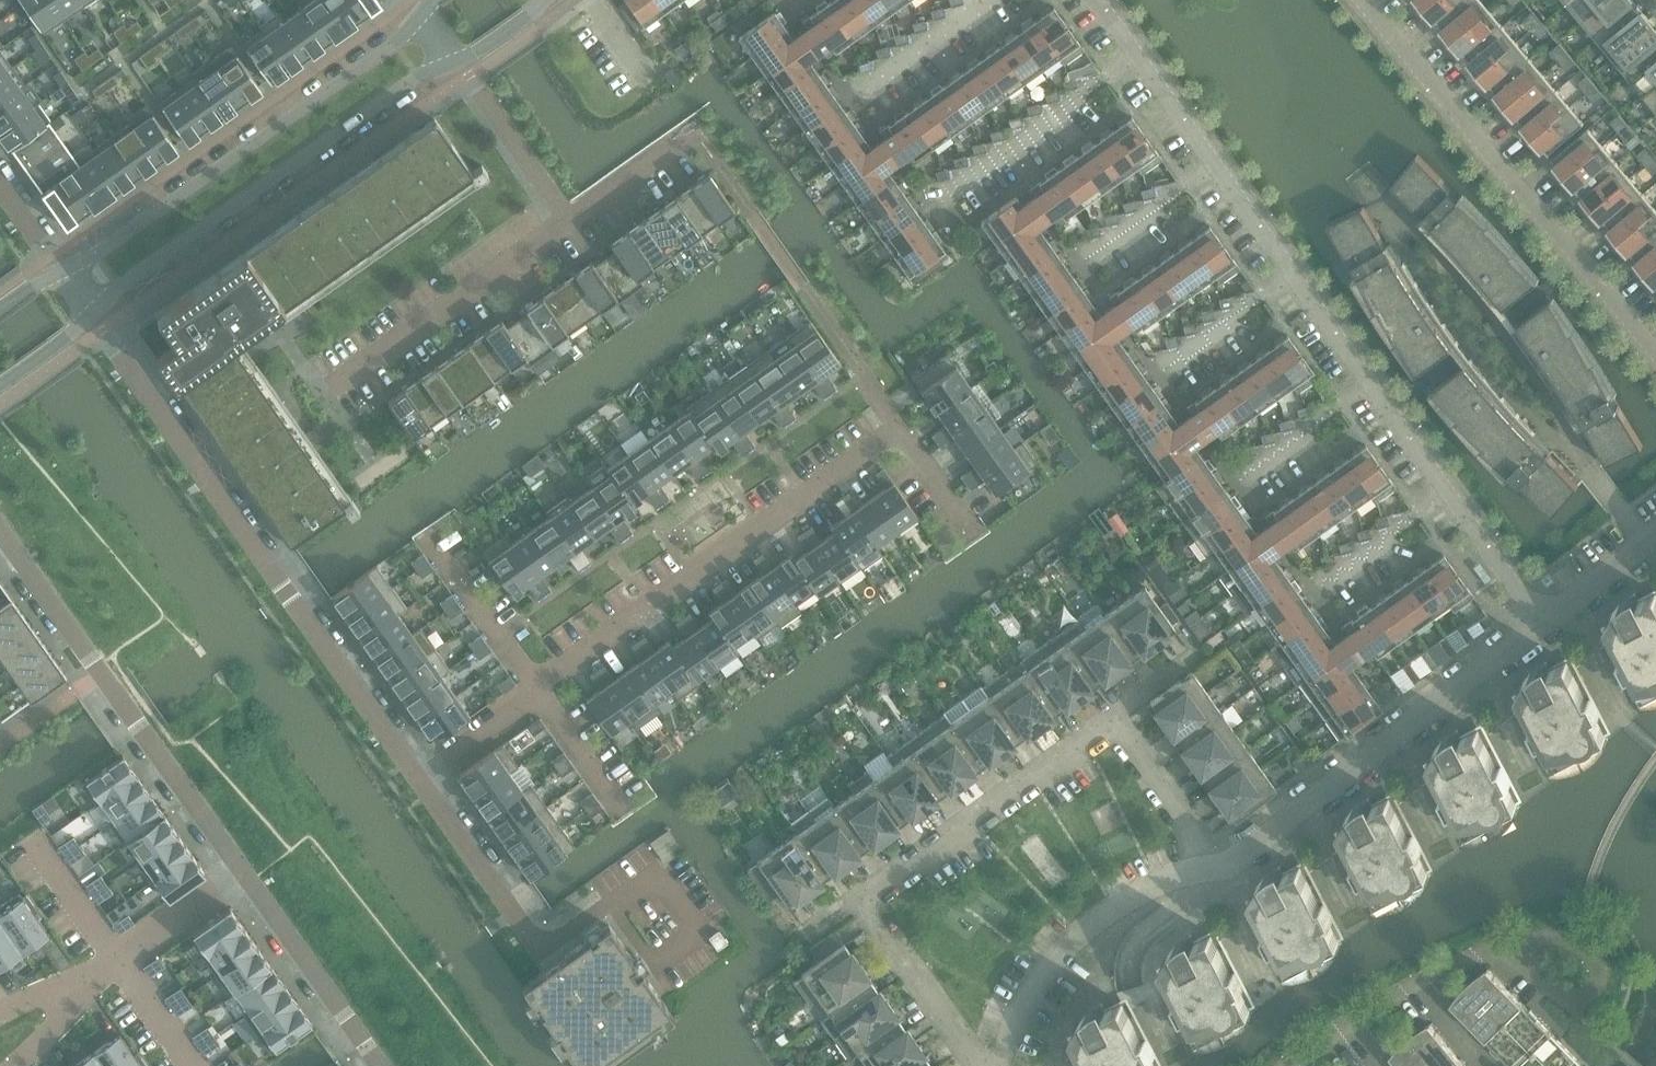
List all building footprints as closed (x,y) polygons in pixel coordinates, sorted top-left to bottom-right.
[(15,10),(24,4),(21,0),(10,0),(9,1),(15,10)] [(24,4),(30,14),(44,34),(64,21),(50,0),(21,0),(24,4)] [(64,21),(84,8),(79,0),(50,0),(64,21)] [(170,9),(181,2),(179,0),(163,0),(170,9)] [(302,9),(327,44),(345,31),(323,0),(315,0),(302,9)] [(345,31),(364,19),(351,0),(323,0),(345,31)] [(364,19),(382,5),(379,0),(351,0),(364,19)] [(619,7),(637,32),(644,27),(664,13),(657,4),(654,0),(626,0),(627,1),(619,7)] [(657,4),(664,13),(682,0),(654,0),(657,4)] [(818,11),(811,16),(816,23),(819,28),(823,34),(828,40),(831,44),(836,52),(854,39),(849,31),(834,10),(829,3),(828,4),(825,0),(815,7),(818,11)] [(829,3),(834,10),(849,31),(854,39),(872,26),(867,18),(854,0),(833,0),(829,3)] [(867,18),(872,26),(891,13),(885,5),(882,0),(854,0),(867,18)] [(885,5),(891,13),(909,0),(882,0),(885,5)] [(1427,7),(1440,23),(1468,0),(1435,0),(1427,7)] [(1440,23),(1454,39),(1489,10),(1481,0),(1468,0),(1440,23)] [(1567,3),(1582,21),(1608,0),(1571,0),(1567,3)] [(1582,21),(1598,39),(1638,6),(1633,0),(1608,0),(1582,21)] [(745,11),(739,3),(729,10),(735,18),(745,11)] [(24,4),(15,10),(21,19),(30,14),(24,4)] [(1054,50),(1060,57),(1059,58),(1064,65),(1084,50),(1077,40),(1074,36),(1067,27),(1066,25),(1054,8),(1052,9),(1049,5),(1039,12),(1042,16),(1035,21),(1041,30),(1054,50)] [(1638,6),(1598,39),(1613,58),(1653,24),(1638,6)] [(943,8),(931,11),(933,21),(945,17),(943,8)] [(279,13),(278,14),(309,57),(327,44),(302,9),(285,22),(279,13)] [(1489,10),(1454,39),(1467,56),(1503,26),(1489,10)] [(788,31),(783,24),(787,21),(780,11),(776,14),(774,12),(767,18),(746,33),(739,38),(752,57),(759,52),(781,37),(788,31)] [(1533,12),(1523,19),(1532,29),(1541,21),(1533,12)] [(278,14),(259,27),(290,70),(309,57),(278,14)] [(727,24),(721,16),(711,23),(717,31),(727,24)] [(802,22),(807,30),(810,34),(819,28),(816,23),(811,16),(802,22)] [(197,17),(187,24),(192,31),(202,24),(197,17)] [(1021,25),(1024,29),(1016,34),(1022,43),(1036,62),(1042,70),(1059,58),(1060,57),(1054,50),(1041,30),(1035,21),(1034,22),(1031,18),(1021,25)] [(927,30),(924,21),(912,24),(915,34),(927,30)] [(1541,21),(1532,29),(1540,40),(1550,32),(1541,21)] [(137,22),(127,29),(132,36),(142,29),(137,22)] [(187,24),(176,32),(181,39),(192,31),(187,24)] [(1613,58),(1628,76),(1655,53),(1655,27),(1653,24),(1613,58)] [(127,29),(124,25),(113,32),(121,44),(132,36),(127,29)] [(1503,26),(1467,56),(1481,72),(1516,42),(1503,26)] [(262,31),(244,44),(271,84),(290,70),(259,27),(262,31)] [(807,30),(801,34),(808,44),(823,34),(819,28),(810,34),(807,30)] [(703,29),(693,36),(698,44),(708,37),(703,29)] [(801,34),(797,37),(794,40),(788,31),(781,37),(759,52),(752,57),(765,75),(772,70),(794,55),(808,44),(801,34)] [(1005,42),(998,47),(1004,56),(1018,75),(1024,83),(1042,70),(1036,62),(1022,43),(1016,34),(1015,35),(1013,31),(1003,38),(1005,42)] [(819,46),(828,40),(823,34),(808,44),(816,55),(822,50),(819,46)] [(909,43),(906,34),(894,37),(897,47),(909,43)] [(36,35),(29,40),(36,50),(44,45),(36,35)] [(822,50),(827,58),(836,52),(831,44),(828,40),(819,46),(822,50)] [(161,42),(150,50),(155,57),(166,50),(161,42)] [(685,42),(675,49),(680,57),(690,50),(685,42)] [(1516,42),(1481,72),(1494,88),(1530,58),(1516,42)] [(808,60),(816,55),(808,44),(794,55),(772,70),(765,75),(778,93),(785,88),(807,73),(814,68),(808,60)] [(1004,56),(998,47),(997,48),(995,44),(985,51),(987,55),(980,60),(986,68),(1000,88),(1005,96),(1024,83),(1018,75),(1004,56)] [(1560,44),(1550,51),(1559,62),(1568,54),(1560,44)] [(36,50),(32,53),(39,64),(51,56),(44,45),(36,50)] [(231,47),(212,60),(243,104),(262,90),(231,47)] [(888,49),(888,47),(876,50),(878,60),(890,56),(888,49)] [(99,49),(88,56),(93,64),(104,56),(99,49)] [(150,50),(139,57),(148,69),(158,61),(155,57),(150,50)] [(12,68),(0,51),(0,76),(12,68)] [(85,52),(74,60),(82,71),(93,64),(88,56),(85,52)] [(1628,76),(1643,94),(1655,84),(1655,53),(1628,76)] [(1568,54),(1559,62),(1567,72),(1577,64),(1568,54)] [(966,64),(969,68),(962,73),(967,81),(982,101),(987,109),(1005,96),(1000,88),(986,68),(980,60),(979,61),(976,57),(966,64)] [(1530,58),(1494,88),(1508,104),(1543,74),(1530,58)] [(243,104),(212,60),(194,73),(225,117),(243,104)] [(869,60),(857,63),(860,73),(872,69),(869,60)] [(12,68),(0,76),(0,103),(25,86),(12,68)] [(785,88),(778,93),(791,111),(798,106),(820,91),(827,86),(826,85),(830,82),(823,72),(819,75),(814,68),(807,73),(785,88)] [(948,77),(951,81),(943,86),(949,94),(963,114),(969,122),(987,109),(982,101),(967,81),(962,73),(961,74),(958,70),(948,77)] [(61,72),(54,77),(61,88),(69,83),(61,72)] [(196,78),(178,90),(206,130),(225,117),(194,73),(193,74),(196,78)] [(1543,74),(1508,104),(1521,120),(1557,91),(1543,74)] [(113,76),(103,83),(108,91),(118,83),(113,76)] [(1587,76),(1577,84),(1585,94),(1595,86),(1587,76)] [(1075,78),(1063,82),(1066,91),(1078,88),(1075,78)] [(69,83),(61,88),(74,106),(81,101),(69,83)] [(103,83),(92,91),(97,98),(108,91),(103,83)] [(930,90),(932,94),(925,99),(930,107),(945,127),(950,135),(969,122),(963,114),(949,94),(943,86),(942,87),(940,83),(930,90)] [(835,97),(838,94),(831,84),(827,87),(827,86),(820,91),(798,106),(791,111),(804,130),(811,125),(833,109),(840,104),(835,97)] [(1643,94),(1655,109),(1655,84),(1643,94)] [(25,86),(0,103),(0,131),(38,104),(37,103),(33,106),(21,89),(25,87),(25,86)] [(1595,86),(1585,94),(1594,104),(1604,96),(1595,86)] [(178,90),(160,104),(187,143),(206,130),(178,90)] [(1057,91),(1045,94),(1047,104),(1059,101),(1057,91)] [(1557,91),(1521,120),(1535,136),(1570,107),(1557,91)] [(911,103),(914,107),(907,112),(912,120),(927,140),(932,148),(950,135),(945,127),(930,107),(925,99),(924,100),(922,96),(911,103)] [(0,131),(0,133),(12,151),(31,137),(50,124),(51,123),(51,122),(38,104),(0,131)] [(856,119),(849,109),(845,112),(840,104),(833,109),(811,125),(804,130),(817,148),(824,143),(846,128),(853,123),(852,122),(856,119)] [(1039,104),(1027,107),(1029,117),(1041,114),(1039,104)] [(1550,152),(1584,124),(1570,107),(1535,136),(1549,154),(1550,153),(1550,152)] [(82,109),(71,116),(76,124),(87,116),(82,109)] [(903,109),(893,116),(896,120),(889,125),(894,133),(897,137),(901,143),(906,149),(909,153),(914,161),(932,148),(927,140),(912,120),(907,112),(906,113),(903,109)] [(131,124),(159,163),(178,150),(153,115),(135,128),(132,123),(131,124)] [(1120,126),(1113,131),(1117,138),(1133,159),(1138,167),(1137,167),(1142,174),(1163,160),(1155,149),(1154,149),(1145,136),(1144,135),(1144,134),(1132,117),(1130,119),(1127,115),(1117,122),(1120,126)] [(1619,115),(1610,123),(1618,133),(1627,125),(1619,115)] [(51,122),(51,123),(50,124),(55,131),(66,123),(61,116),(51,122)] [(1020,117),(1008,120),(1011,130),(1023,127),(1020,117)] [(457,186),(456,185),(463,180),(469,188),(488,174),(482,165),(473,172),(435,118),(153,316),(163,330),(146,341),(155,353),(194,408),(290,547),(346,509),(351,518),(360,512),(346,492),(338,498),(248,369),(227,339),(252,322),(255,326),(327,276),(327,277),(349,261),(348,261),(381,238),(381,239),(403,224),(402,223),(434,200),(435,201),(457,186)] [(824,143),(817,148),(830,166),(837,161),(859,146),(866,141),(861,134),(865,131),(858,121),(854,124),(853,123),(846,128),(824,143)] [(31,137),(61,180),(86,215),(95,208),(104,201),(80,167),(55,131),(50,124),(31,137)] [(131,124),(113,136),(141,176),(159,163),(131,124)] [(880,132),(885,139),(888,144),(897,137),(894,133),(889,125),(880,132)] [(1627,125),(1618,133),(1627,143),(1636,135),(1627,125)] [(1102,139),(1094,144),(1099,151),(1114,172),(1120,179),(1137,167),(1138,167),(1133,159),(1117,138),(1113,131),(1112,131),(1109,128),(1099,135),(1102,139)] [(1553,158),(1559,165),(1567,175),(1603,146),(1589,129),(1554,157),(1553,158)] [(1002,130),(990,133),(993,143),(1005,140),(1002,130)] [(104,143),(95,149),(98,154),(123,189),(132,182),(141,176),(113,136),(104,143)] [(12,151),(42,193),(67,228),(77,221),(86,215),(61,180),(31,137),(12,151)] [(885,139),(879,144),(886,154),(901,143),(897,137),(888,144),(885,139)] [(837,161),(830,166),(843,184),(850,180),(872,164),(879,159),(886,154),(879,144),(872,149),(866,141),(859,146),(837,161)] [(1099,151),(1094,144),(1093,144),(1091,141),(1081,148),(1083,152),(1076,157),(1081,164),(1096,185),(1101,192),(1120,179),(1114,172),(1099,151)] [(901,143),(886,154),(894,164),(900,160),(897,155),(906,149),(901,143)] [(984,143),(972,146),(975,156),(987,153),(984,143)] [(1603,146),(1567,175),(1581,191),(1616,162),(1603,146)] [(1646,147),(1636,155),(1645,165),(1654,157),(1646,147)] [(94,150),(97,154),(88,160),(80,167),(104,201),(123,189),(98,154),(95,149),(94,150)] [(906,149),(897,155),(900,160),(905,167),(914,161),(909,153),(906,149)] [(850,180),(843,184),(856,203),(863,198),(885,182),(892,177),(886,169),(894,164),(886,154),(879,159),(872,164),(850,180)] [(1065,164),(1058,170),(1063,177),(1078,198),(1083,205),(1101,192),(1096,185),(1081,164),(1076,157),(1075,157),(1072,154),(1062,161),(1065,164)] [(1466,273),(1485,295),(1499,312),(1502,310),(1536,283),(1512,255),(1488,228),(1453,191),(1418,155),(1392,185),(1440,234),(1435,239),(1447,251),(1457,262),(1466,273)] [(968,166),(966,158),(966,156),(954,159),(956,169),(968,166)] [(1645,165),(1654,175),(1655,173),(1655,159),(1654,157),(1645,165)] [(1581,191),(1586,198),(1594,207),(1630,178),(1616,162),(1581,191)] [(1044,174),(1047,177),(1040,183),(1045,190),(1048,195),(1052,200),(1057,206),(1059,210),(1065,218),(1083,205),(1078,198),(1063,177),(1058,170),(1057,170),(1054,166),(1044,174)] [(947,169),(935,172),(938,182),(950,179),(947,169)] [(709,174),(692,186),(718,222),(735,211),(709,174)] [(905,195),(904,195),(908,192),(901,182),(897,185),(892,177),(885,182),(863,198),(856,203),(869,221),(876,216),(898,200),(905,195)] [(1630,178),(1594,207),(1608,224),(1643,194),(1630,178)] [(1031,189),(1036,197),(1039,201),(1048,195),(1045,190),(1040,183),(1031,189)] [(692,186),(676,198),(702,234),(718,222),(692,186)] [(1153,188),(1141,191),(1143,200),(1155,197),(1153,188)] [(918,214),(913,206),(917,204),(909,194),(906,196),(905,195),(898,200),(876,216),(869,221),(882,239),(889,234),(911,219),(918,214)] [(1613,230),(1621,240),(1655,210),(1643,194),(1608,224),(1613,230)] [(1036,197),(1030,201),(1037,211),(1052,200),(1048,195),(1039,201),(1036,197)] [(1037,211),(1030,201),(1023,206),(1016,197),(1010,202),(987,218),(980,223),(994,242),(1000,238),(1024,221),(1030,216),(1037,211)] [(676,198),(660,209),(686,245),(702,234),(676,198)] [(1052,200),(1037,211),(1044,221),(1051,217),(1048,213),(1057,206),(1052,200)] [(1135,200),(1123,204),(1125,213),(1137,210),(1135,200)] [(1051,217),(1056,225),(1065,218),(1059,210),(1057,206),(1048,213),(1051,217)] [(1364,207),(1328,225),(1349,261),(1371,298),(1394,332),(1417,365),(1417,366),(1418,365),(1422,371),(1456,345),(1459,343),(1456,340),(1444,322),(1429,301),(1425,294),(1414,279),(1404,262),(1398,266),(1364,207)] [(660,209),(644,221),(669,257),(686,245),(660,209)] [(1621,240),(1634,256),(1655,238),(1655,210),(1621,240)] [(1000,238),(994,242),(1007,260),(1013,256),(1036,239),(1043,235),(1037,226),(1044,221),(1037,211),(1030,216),(1024,221),(1000,238)] [(1116,213),(1105,217),(1107,226),(1119,223),(1116,213)] [(930,231),(934,228),(927,218),(923,221),(918,214),(911,219),(889,234),(882,239),(895,257),(901,252),(924,237),(931,232),(930,231)] [(644,221),(628,232),(653,268),(669,257),(644,221)] [(1197,235),(1190,240),(1196,248),(1210,268),(1216,276),(1215,277),(1220,284),(1240,269),(1233,258),(1232,259),(1223,245),(1221,243),(1209,227),(1208,228),(1205,224),(1195,231),(1197,235)] [(1098,226),(1086,229),(1089,239),(1101,236),(1098,226)] [(939,243),(942,240),(935,230),(931,233),(931,232),(924,237),(901,252),(895,257),(909,276),(910,275),(915,284),(943,264),(937,256),(944,251),(939,243)] [(628,232),(611,244),(616,251),(636,280),(639,278),(653,268),(628,232)] [(1059,249),(1052,239),(1048,242),(1043,235),(1036,239),(1013,256),(1007,260),(1020,278),(1026,274),(1049,258),(1056,253),(1055,252),(1059,249)] [(1179,248),(1172,253),(1178,261),(1192,281),(1198,289),(1215,277),(1216,276),(1210,268),(1196,248),(1190,240),(1189,241),(1187,237),(1177,244),(1179,248)] [(1640,262),(1648,272),(1655,265),(1655,238),(1634,256),(1640,262)] [(1161,261),(1154,266),(1160,274),(1174,294),(1179,302),(1198,289),(1192,281),(1178,261),(1172,253),(1171,254),(1168,250),(1158,257),(1161,261)] [(616,251),(595,266),(618,299),(615,300),(618,304),(644,285),(639,278),(636,280),(616,251)] [(1069,271),(1064,264),(1067,261),(1060,251),(1056,254),(1056,253),(1049,258),(1026,274),(1020,278),(1033,297),(1039,292),(1062,276),(1069,271)] [(592,262),(575,274),(601,310),(615,300),(618,299),(595,266),(592,262)] [(1140,270),(1143,274),(1136,279),(1141,287),(1156,307),(1161,315),(1179,302),(1174,294),(1160,274),(1154,266),(1153,267),(1150,263),(1140,270)] [(1648,272),(1655,282),(1655,265),(1648,272)] [(1039,292),(1033,297),(1046,315),(1052,311),(1075,295),(1082,290),(1081,289),(1085,286),(1078,276),(1074,279),(1069,271),(1062,276),(1039,292)] [(575,274),(559,286),(585,322),(601,310),(575,274)] [(1125,287),(1118,292),(1123,300),(1126,304),(1130,310),(1135,316),(1137,320),(1143,328),(1161,315),(1156,307),(1141,287),(1136,279),(1135,280),(1132,276),(1122,283),(1125,287)] [(1247,280),(1241,285),(1246,292),(1254,290),(1247,280)] [(559,286),(543,297),(568,333),(585,322),(559,286)] [(1052,311),(1046,315),(1059,333),(1065,329),(1088,313),(1095,308),(1090,300),(1093,298),(1086,288),(1083,290),(1082,290),(1075,295),(1052,311)] [(1109,298),(1114,306),(1117,310),(1126,304),(1123,300),(1118,292),(1109,298)] [(543,297),(526,309),(529,313),(552,345),(554,344),(568,333),(543,297)] [(1231,297),(1219,300),(1221,310),(1233,307),(1231,297)] [(1581,345),(1569,329),(1549,301),(1515,326),(1512,328),(1525,347),(1545,376),(1551,385),(1557,395),(1566,410),(1572,406),(1607,464),(1643,447),(1631,428),(1613,396),(1597,371),(1581,345)] [(1114,306),(1108,311),(1115,321),(1130,310),(1126,304),(1117,310),(1114,306)] [(1065,329),(1059,333),(1072,351),(1078,347),(1101,331),(1115,321),(1108,311),(1100,316),(1095,308),(1088,313),(1065,329)] [(1130,310),(1115,321),(1122,331),(1129,326),(1126,322),(1135,316),(1130,310)] [(1215,320),(1214,316),(1212,310),(1201,313),(1203,323),(1215,320)] [(1502,310),(1499,312),(1506,320),(1512,328),(1515,326),(1509,318),(1502,310)] [(552,345),(529,313),(507,328),(528,357),(525,359),(530,366),(556,347),(554,344),(552,345)] [(1135,316),(1126,322),(1129,326),(1134,334),(1143,328),(1137,320),(1135,316)] [(502,321),(485,333),(511,369),(525,359),(528,357),(507,328),(502,321)] [(810,321),(788,337),(794,346),(795,345),(829,394),(836,389),(826,375),(841,365),(810,321)] [(1115,336),(1122,331),(1115,321),(1101,331),(1078,347),(1072,351),(1085,370),(1091,366),(1114,349),(1121,344),(1115,336)] [(1197,332),(1195,325),(1194,323),(1183,326),(1185,336),(1197,332)] [(485,333),(469,344),(495,380),(511,369),(485,333)] [(1288,378),(1294,385),(1293,386),(1298,393),(1318,378),(1311,368),(1310,368),(1301,355),(1299,352),(1287,336),(1286,337),(1283,333),(1273,341),(1276,345),(1268,350),(1274,357),(1288,378)] [(1179,345),(1177,340),(1176,336),(1164,339),(1167,349),(1179,345)] [(1466,352),(1459,343),(1456,345),(1463,354),(1468,362),(1471,359),(1466,352)] [(469,344),(453,355),(478,392),(495,380),(469,344)] [(1134,362),(1133,361),(1137,358),(1130,348),(1126,351),(1121,344),(1114,349),(1091,366),(1085,370),(1098,388),(1104,384),(1127,368),(1134,362)] [(776,359),(775,359),(799,394),(813,384),(823,399),(829,394),(795,345),(794,346),(776,359)] [(1257,357),(1250,363),(1255,371),(1270,391),(1275,398),(1293,386),(1294,385),(1288,378),(1274,357),(1268,350),(1267,350),(1265,346),(1255,354),(1257,357)] [(769,350),(748,365),(789,423),(796,418),(786,404),(799,394),(775,359),(776,359),(769,350)] [(947,354),(913,379),(936,412),(971,388),(947,354)] [(453,355),(437,367),(462,403),(478,392),(453,355)] [(1246,359),(1236,366),(1239,370),(1232,376),(1237,384),(1252,404),(1257,411),(1275,398),(1270,391),(1255,371),(1250,363),(1249,363),(1246,359)] [(1474,363),(1471,359),(1468,362),(1436,388),(1440,394),(1439,394),(1461,419),(1482,444),(1500,463),(1553,516),(1579,486),(1531,438),(1536,433),(1521,417),(1505,399),(1485,376),(1474,363)] [(1104,384),(1098,388),(1111,406),(1117,402),(1140,386),(1147,381),(1142,373),(1145,371),(1138,360),(1134,363),(1134,362),(1127,368),(1104,384)] [(994,362),(986,368),(991,374),(999,368),(994,362)] [(748,365),(728,380),(758,423),(772,413),(782,427),(789,423),(748,365)] [(437,367),(421,378),(446,414),(462,403),(437,367)] [(1218,380),(1221,383),(1213,389),(1219,397),(1234,416),(1239,424),(1257,411),(1252,404),(1237,384),(1232,376),(1231,376),(1228,372),(1218,380)] [(421,378),(404,390),(430,426),(446,414),(421,378)] [(728,380),(707,394),(748,451),(755,447),(745,432),(758,423),(728,380)] [(1159,398),(1163,395),(1156,385),(1152,388),(1147,381),(1140,386),(1117,402),(1111,406),(1124,424),(1130,421),(1152,405),(1160,399),(1159,398)] [(1200,393),(1203,396),(1195,401),(1201,409),(1204,413),(1208,419),(1212,425),(1215,429),(1221,437),(1239,424),(1234,416),(1219,397),(1213,389),(1210,385),(1200,393)] [(971,388),(936,412),(946,426),(931,436),(936,443),(985,408),(971,388)] [(404,390),(388,402),(413,438),(430,426),(404,390)] [(689,411),(714,446),(713,447),(717,452),(731,442),(741,456),(748,451),(707,394),(686,409),(688,412),(689,411)] [(1130,421),(1124,424),(1137,443),(1143,438),(1165,423),(1173,417),(1168,410),(1172,407),(1164,397),(1161,400),(1160,399),(1152,405),(1130,421)] [(1195,401),(1187,408),(1192,416),(1195,420),(1204,413),(1201,409),(1195,401)] [(1309,406),(1297,410),(1300,419),(1311,416),(1309,406)] [(985,408),(936,443),(941,449),(955,439),(965,453),(1000,428),(985,408)] [(713,447),(714,446),(689,411),(688,412),(669,426),(703,475),(710,470),(700,456),(713,447)] [(1192,416),(1186,420),(1193,430),(1208,419),(1204,413),(1195,420),(1192,416)] [(1143,438),(1137,443),(1150,461),(1156,457),(1178,441),(1193,430),(1186,420),(1178,425),(1173,417),(1165,423),(1143,438)] [(1208,419),(1193,430),(1200,440),(1207,436),(1204,432),(1212,425),(1208,419)] [(1293,429),(1291,422),(1291,419),(1279,423),(1281,432),(1293,429)] [(1050,423),(1040,430),(1050,445),(1060,438),(1050,423)] [(1212,425),(1204,432),(1207,436),(1212,443),(1221,437),(1215,429),(1212,425)] [(669,426),(648,440),(673,475),(686,465),(697,480),(703,475),(669,426)] [(975,466),(960,476),(965,483),(1023,443),(1022,442),(1014,448),(1000,428),(965,453),(975,466)] [(1156,457),(1150,461),(1163,478),(1163,479),(1169,475),(1191,460),(1199,454),(1193,445),(1200,440),(1193,430),(1178,441),(1156,457)] [(1272,432),(1260,436),(1263,445),(1275,442),(1272,432)] [(648,440),(628,455),(663,504),(670,499),(659,485),(673,475),(648,440)] [(1023,443),(965,483),(970,490),(984,480),(994,494),(1038,464),(1023,443)] [(1372,495),(1371,496),(1376,503),(1396,488),(1389,477),(1388,478),(1386,475),(1379,465),(1378,464),(1377,462),(1370,452),(1365,445),(1363,447),(1361,443),(1351,450),(1353,454),(1346,459),(1352,467),(1367,488),(1372,495)] [(1254,445),(1242,448),(1245,458),(1257,455),(1254,445)] [(1169,475),(1163,479),(1163,478),(1154,485),(1167,503),(1169,502),(1181,493),(1203,478),(1212,472),(1211,471),(1215,468),(1208,458),(1204,461),(1199,454),(1191,460),(1169,475)] [(611,475),(612,474),(632,504),(633,503),(646,494),(656,509),(663,504),(628,455),(607,470),(611,475)] [(1335,467),(1328,472),(1334,480),(1348,500),(1353,508),(1371,496),(1372,495),(1367,488),(1352,467),(1346,459),(1345,460),(1343,456),(1332,463),(1335,467)] [(886,488),(872,497),(897,532),(918,517),(883,468),(876,474),(886,488)] [(1324,469),(1314,476),(1317,480),(1310,485),(1315,493),(1330,513),(1335,521),(1353,508),(1348,500),(1334,480),(1328,472),(1327,473),(1324,469)] [(1203,478),(1181,493),(1169,502),(1182,520),(1194,512),(1216,496),(1225,490),(1219,483),(1223,480),(1216,470),(1212,473),(1212,472),(1203,478)] [(611,475),(591,489),(626,538),(633,533),(623,519),(637,508),(633,503),(632,504),(612,474),(611,475)] [(1299,493),(1291,498),(1297,506),(1312,526),(1317,534),(1335,521),(1330,513),(1315,493),(1310,485),(1309,486),(1306,482),(1296,489),(1299,493)] [(572,503),(571,503),(595,538),(609,528),(619,543),(626,538),(591,489),(572,503)] [(1216,496),(1194,512),(1182,520),(1195,539),(1207,530),(1229,515),(1238,509),(1237,507),(1241,505),(1234,495),(1230,497),(1225,490),(1216,496)] [(848,493),(842,498),(876,546),(897,532),(872,497),(859,507),(848,493)] [(1288,495),(1278,502),(1281,506),(1273,511),(1279,519),(1282,523),(1286,529),(1290,535),(1294,539),(1299,547),(1317,534),(1312,526),(1297,506),(1291,498),(1291,499),(1288,495)] [(595,538),(571,503),(572,503),(568,497),(546,513),(550,518),(585,567),(592,562),(582,548),(595,538)] [(835,503),(845,517),(832,526),(860,566),(857,561),(876,546),(842,498),(835,503)] [(1229,515),(1207,530),(1195,539),(1193,540),(1206,558),(1215,552),(1220,549),(1242,533),(1251,526),(1246,519),(1249,516),(1242,506),(1238,509),(1229,515)] [(1265,517),(1270,525),(1273,529),(1282,523),(1279,519),(1273,511),(1265,517)] [(1103,513),(1093,520),(1105,537),(1115,530),(1107,519),(1103,513)] [(1116,513),(1107,519),(1115,530),(1120,537),(1129,531),(1116,513)] [(1389,525),(1387,516),(1375,519),(1377,529),(1389,525)] [(550,518),(530,532),(554,567),(568,557),(578,571),(585,567),(550,518)] [(1270,525),(1264,530),(1271,540),(1286,529),(1282,523),(1273,529),(1270,525)] [(812,527),(805,532),(839,581),(860,566),(832,526),(831,527),(834,532),(822,541),(812,527)] [(1220,549),(1215,552),(1228,570),(1233,567),(1255,551),(1271,540),(1264,530),(1257,534),(1251,526),(1242,533),(1220,549)] [(1281,541),(1290,535),(1286,529),(1271,540),(1278,550),(1285,545),(1281,541)] [(1371,538),(1369,532),(1368,529),(1357,532),(1359,542),(1371,538)] [(554,567),(530,532),(511,546),(510,546),(544,595),(551,591),(541,576),(554,567)] [(798,537),(808,551),(795,560),(791,555),(819,595),(839,581),(805,532),(798,537)] [(1290,535),(1281,541),(1285,545),(1290,553),(1299,547),(1294,539),(1290,535)] [(504,537),(482,553),(513,596),(527,586),(537,600),(544,595),(510,546),(511,546),(504,537)] [(1271,555),(1278,550),(1271,540),(1255,551),(1233,567),(1228,570),(1219,576),(1232,595),(1246,585),(1268,569),(1277,563),(1271,555)] [(1353,551),(1351,544),(1350,542),(1338,545),(1341,555),(1353,551)] [(802,612),(796,604),(814,590),(818,596),(819,595),(791,555),(777,565),(767,550),(760,555),(801,613),(802,612)] [(1449,604),(1448,605),(1453,612),(1474,597),(1466,587),(1457,574),(1455,572),(1443,555),(1441,556),(1439,552),(1429,559),(1431,563),(1424,569),(1430,577),(1444,596),(1449,604)] [(429,562),(423,554),(411,563),(417,571),(429,562)] [(1156,554),(1144,562),(1150,571),(1162,563),(1156,554)] [(753,560),(763,574),(750,584),(780,627),(801,613),(760,555),(753,560)] [(1332,555),(1320,558),(1323,567),(1335,564),(1333,557),(1332,555)] [(417,571),(422,578),(434,570),(429,562),(417,571)] [(1293,577),(1286,567),(1282,570),(1277,563),(1268,569),(1246,585),(1232,595),(1245,613),(1254,607),(1259,603),(1280,588),(1290,581),(1289,580),(1293,577)] [(1410,572),(1413,576),(1406,582),(1412,590),(1426,609),(1431,617),(1448,605),(1449,604),(1444,597),(1430,577),(1424,569),(1423,569),(1420,565),(1410,572)] [(334,597),(349,618),(384,594),(369,573),(334,597)] [(1166,573),(1157,579),(1163,589),(1172,582),(1166,573)] [(1395,589),(1388,595),(1394,602),(1408,622),(1413,630),(1431,617),(1426,609),(1412,590),(1406,582),(1405,582),(1402,578),(1392,585),(1395,589)] [(726,579),(719,584),(758,638),(777,625),(779,628),(780,627),(750,584),(736,594),(726,579)] [(1297,592),(1301,589),(1294,579),(1290,582),(1290,581),(1280,588),(1259,603),(1254,607),(1267,625),(1272,622),(1293,606),(1303,599),(1297,592)] [(1174,581),(1172,582),(1163,589),(1173,603),(1184,595),(1174,581)] [(723,603),(709,613),(737,653),(738,652),(734,647),(753,634),(757,639),(758,638),(719,584),(712,589),(723,603)] [(1175,629),(1172,625),(1179,620),(1167,603),(1160,608),(1144,586),(1124,600),(1156,645),(1165,638),(1164,636),(1175,629)] [(1384,591),(1374,598),(1377,602),(1369,607),(1375,615),(1390,635),(1395,643),(1413,630),(1408,622),(1394,602),(1388,595),(1387,595),(1384,591)] [(1057,1065),(1188,1065),(1217,1042),(1227,1038),(1236,1033),(1245,1026),(1251,1019),(1286,987),(1303,972),(1322,964),(1331,957),(1337,950),(1393,902),(1403,898),(1413,894),(1421,887),(1427,880),(1464,851),(1482,834),(1492,830),(1501,826),(1510,819),(1516,812),(1570,766),(1580,762),(1590,758),(1598,751),(1604,744),(1625,726),(1631,721),(1655,699),(1655,593),(1640,601),(1636,593),(1629,597),(1620,604),(1618,606),(1617,608),(1615,609),(1614,611),(1613,613),(1612,614),(1611,616),(1610,618),(1609,620),(1608,622),(1607,624),(1614,637),(1572,670),(1567,661),(1551,670),(1547,662),(1540,665),(1531,672),(1531,673),(1530,673),(1530,674),(1529,674),(1529,675),(1528,675),(1528,676),(1527,676),(1527,677),(1526,678),(1526,679),(1525,679),(1525,680),(1524,680),(1524,681),(1523,682),(1523,683),(1522,684),(1521,685),(1521,686),(1520,687),(1520,688),(1520,689),(1519,689),(1519,690),(1519,691),(1518,691),(1518,692),(1525,706),(1483,738),(1479,729),(1462,738),(1458,730),(1451,733),(1442,741),(1440,743),(1439,744),(1438,746),(1436,747),(1435,749),(1434,751),(1433,753),(1432,755),(1431,756),(1430,758),(1429,760),(1436,774),(1394,807),(1390,797),(1373,806),(1369,798),(1362,802),(1353,809),(1352,811),(1350,812),(1349,814),(1348,816),(1346,817),(1345,819),(1344,821),(1343,823),(1342,825),(1341,827),(1340,829),(1348,842),(1306,875),(1301,866),(1284,874),(1280,867),(1273,870),(1265,877),(1264,878),(1263,879),(1262,880),(1261,881),(1260,882),(1260,883),(1259,883),(1259,884),(1258,885),(1257,886),(1257,887),(1256,888),(1256,889),(1255,889),(1255,890),(1255,891),(1254,891),(1254,892),(1253,893),(1253,894),(1252,895),(1252,896),(1252,897),(1259,911),(1217,943),(1212,934),(1196,943),(1192,935),(1185,938),(1176,945),(1175,946),(1175,947),(1174,947),(1174,948),(1173,948),(1173,949),(1172,949),(1172,950),(1171,950),(1171,951),(1170,952),(1170,953),(1169,953),(1169,954),(1168,955),(1167,956),(1167,957),(1166,958),(1166,959),(1165,960),(1164,961),(1164,962),(1164,963),(1163,964),(1163,965),(1170,980),(1150,996),(1144,984),(1143,984),(1130,988),(1124,990),(1117,992),(1117,994),(1118,995),(1118,997),(1119,998),(1120,1000),(1120,1001),(1121,1003),(1107,1011),(1103,1003),(1096,1007),(1087,1014),(1086,1015),(1085,1016),(1084,1017),(1083,1018),(1082,1019),(1082,1020),(1081,1020),(1081,1021),(1080,1022),(1079,1023),(1078,1026),(1077,1028),(1076,1030),(1075,1032),(1074,1033),(1081,1047),(1057,1065)] [(349,618),(363,639),(398,614),(384,594),(349,618)] [(458,603),(452,595),(440,604),(445,611),(458,603)] [(23,614),(12,598),(0,607),(0,630),(23,614)] [(1316,618),(1315,617),(1319,614),(1312,604),(1308,607),(1303,599),(1293,606),(1272,622),(1267,625),(1280,643),(1285,640),(1306,625),(1316,618)] [(1124,600),(1105,614),(1135,657),(1145,650),(1146,652),(1156,645),(1124,600)] [(1184,601),(1176,607),(1181,614),(1189,609),(1184,601)] [(445,611),(451,619),(463,610),(458,603),(445,611)] [(1366,604),(1356,611),(1359,615),(1351,620),(1357,628),(1360,632),(1364,638),(1368,644),(1371,648),(1377,656),(1395,643),(1390,635),(1375,615),(1369,607),(1369,608),(1366,604)] [(1126,664),(1135,657),(1105,614),(1098,605),(1079,619),(1085,628),(1086,628),(1117,672),(1127,665),(1126,664)] [(1196,610),(1184,618),(1189,625),(1201,617),(1196,610)] [(708,613),(712,619),(699,628),(689,613),(682,618),(717,667),(737,653),(709,613),(708,613)] [(33,630),(23,614),(0,630),(0,653),(33,630)] [(363,639),(378,659),(412,635),(398,614),(363,639)] [(1486,614),(1467,628),(1474,637),(1493,623),(1486,614)] [(1285,640),(1280,643),(1271,650),(1284,668),(1298,658),(1319,643),(1329,636),(1324,629),(1327,626),(1320,616),(1316,619),(1316,618),(1306,625),(1285,640)] [(697,681),(717,667),(682,618),(676,623),(686,637),(673,646),(669,641),(668,642),(699,685),(700,684),(697,681)] [(1079,619),(1060,633),(1097,684),(1106,677),(1108,679),(1117,672),(1086,628),(1085,628),(1079,619)] [(1190,627),(1199,640),(1210,633),(1201,620),(1190,627)] [(1351,620),(1342,627),(1348,634),(1351,639),(1360,632),(1357,628),(1351,620)] [(1463,623),(1446,636),(1456,651),(1474,637),(1467,628),(1463,623)] [(9,670),(44,645),(45,645),(33,630),(0,653),(0,657),(9,670)] [(1348,634),(1342,639),(1349,649),(1364,638),(1360,632),(1351,639),(1348,634)] [(1087,691),(1097,684),(1060,633),(1041,646),(1079,700),(1088,693),(1087,691)] [(1236,634),(1226,641),(1233,649),(1242,643),(1236,634)] [(378,659),(392,680),(427,655),(412,635),(378,659)] [(486,644),(481,636),(469,645),(474,652),(486,644)] [(1319,643),(1298,658),(1284,668),(1296,684),(1298,683),(1305,678),(1306,680),(1310,676),(1332,661),(1349,649),(1342,639),(1334,644),(1329,636),(1319,643)] [(1446,636),(1427,649),(1439,664),(1456,651),(1446,636)] [(645,637),(638,642),(678,699),(699,685),(668,642),(655,651),(645,637)] [(1364,638),(1349,649),(1356,659),(1362,655),(1359,651),(1368,644),(1364,638)] [(678,700),(678,699),(638,642),(631,647),(641,661),(627,671),(658,714),(659,713),(653,704),(672,691),(678,700)] [(474,652),(479,660),(492,651),(486,644),(474,652)] [(1368,644),(1359,651),(1362,655),(1368,662),(1377,656),(1371,648),(1368,644)] [(9,670),(20,685),(55,661),(56,660),(45,645),(44,645),(9,670)] [(1041,646),(1021,660),(1058,712),(1068,705),(1069,706),(1079,700),(1041,646)] [(1349,664),(1356,659),(1349,649),(1332,661),(1310,676),(1306,680),(1305,678),(1298,683),(1312,703),(1323,694),(1345,679),(1355,672),(1349,664)] [(1427,649),(1409,662),(1421,678),(1439,664),(1427,649)] [(392,680),(406,700),(441,675),(427,655),(392,680)] [(55,661),(20,685),(31,701),(67,676),(56,660),(55,661)] [(1048,719),(1058,712),(1021,660),(1002,674),(1040,727),(1050,720),(1048,719)] [(1409,662),(1390,676),(1402,692),(1421,678),(1409,662)] [(604,666),(597,671),(637,728),(658,714),(627,671),(614,680),(604,666)] [(600,690),(586,700),(610,734),(631,720),(637,729),(637,728),(597,671),(590,675),(600,690)] [(1150,702),(1157,713),(1156,714),(1162,724),(1207,692),(1192,672),(1150,702)] [(1367,689),(1370,687),(1364,677),(1360,680),(1355,672),(1345,679),(1323,694),(1312,703),(1325,721),(1336,713),(1357,698),(1368,690),(1367,689)] [(1002,674),(982,688),(1019,739),(1029,732),(1030,734),(1040,727),(1002,674)] [(406,700),(421,720),(456,696),(441,675),(406,700)] [(498,685),(503,693),(515,684),(510,677),(498,685)] [(963,702),(970,710),(1001,755),(1011,748),(1010,746),(1019,739),(982,688),(963,702)] [(1381,710),(1375,701),(1379,699),(1372,689),(1368,692),(1368,690),(1357,698),(1336,713),(1325,721),(1339,741),(1350,732),(1371,717),(1381,710)] [(1207,692),(1162,724),(1169,733),(1171,732),(1178,742),(1220,712),(1207,692)] [(421,720),(436,742),(471,717),(456,696),(421,720)] [(945,715),(951,724),(981,767),(991,760),(992,761),(1001,755),(970,710),(963,702),(945,715)] [(0,707),(0,718),(2,720),(11,714),(4,704),(0,707)] [(1178,742),(1185,752),(1183,753),(1190,762),(1234,731),(1220,712),(1178,742)] [(971,773),(981,767),(951,724),(945,715),(925,729),(963,782),(973,775),(971,773)] [(817,718),(807,725),(818,740),(828,733),(817,718)] [(1285,725),(1292,736),(1302,729),(1295,718),(1285,725)] [(528,728),(533,736),(545,727),(540,720),(528,728)] [(925,729),(906,743),(942,794),(952,787),(953,789),(963,782),(925,729)] [(1234,731),(1190,762),(1196,772),(1198,770),(1205,780),(1248,750),(1234,731)] [(665,743),(654,751),(661,760),(672,753),(665,743)] [(934,803),(933,801),(942,794),(906,743),(886,757),(892,766),(924,810),(934,803)] [(503,745),(460,775),(474,796),(518,766),(503,745)] [(1205,780),(1212,790),(1210,791),(1217,801),(1261,769),(1248,750),(1205,780)] [(569,761),(563,753),(551,762),(556,769),(569,761)] [(765,755),(756,762),(762,769),(771,762),(765,755)] [(1301,755),(1292,762),(1299,771),(1308,764),(1301,755)] [(100,802),(137,776),(123,756),(82,785),(97,806),(101,803),(100,802)] [(562,777),(574,768),(569,761),(556,769),(562,777)] [(518,766),(474,796),(489,817),(532,786),(523,792),(510,773),(518,767),(518,766)] [(892,766),(874,779),(904,822),(914,814),(915,816),(924,810),(892,766)] [(1234,821),(1276,789),(1261,769),(1217,801),(1224,810),(1226,809),(1234,821)] [(867,770),(847,784),(853,793),(885,837),(895,830),(894,829),(904,822),(874,779),(867,770)] [(114,821),(151,795),(137,776),(100,802),(101,803),(113,820),(114,821)] [(726,782),(715,790),(724,803),(736,795),(726,782)] [(532,786),(489,817),(503,837),(547,807),(532,786)] [(853,793),(835,807),(865,849),(875,842),(876,844),(885,837),(853,793)] [(598,801),(592,794),(580,803),(585,810),(598,801)] [(128,841),(164,815),(151,795),(114,821),(113,820),(109,824),(124,845),(128,841)] [(809,811),(816,820),(847,865),(857,858),(855,856),(865,849),(835,807),(828,798),(809,811)] [(591,818),(603,809),(598,801),(585,810),(591,818)] [(52,818),(41,804),(32,810),(43,825),(52,818)] [(547,807),(503,837),(518,858),(561,827),(547,807)] [(809,811),(789,825),(796,834),(826,877),(836,870),(838,871),(847,865),(816,820),(809,811)] [(164,815),(128,841),(141,859),(141,860),(178,834),(164,815)] [(561,827),(518,858),(533,879),(557,862),(576,848),(561,827)] [(155,879),(192,853),(178,834),(141,860),(141,859),(136,862),(151,883),(155,880),(155,879)] [(796,834),(777,848),(808,892),(818,885),(817,883),(826,877),(796,834)] [(65,856),(79,846),(73,837),(59,847),(65,856)] [(86,854),(79,846),(65,856),(71,865),(86,854)] [(777,848),(757,862),(758,864),(747,872),(768,901),(779,893),(787,905),(798,897),(799,899),(808,892),(777,848)] [(155,880),(169,900),(206,873),(192,853),(155,879),(155,880)] [(92,895),(107,884),(100,875),(86,886),(92,895)] [(113,893),(107,884),(92,895),(98,903),(113,893)] [(0,907),(0,922),(23,954),(40,941),(48,936),(49,935),(48,933),(46,930),(35,914),(38,911),(26,895),(23,897),(20,893),(0,907)] [(230,907),(192,933),(206,953),(225,939),(244,927),(230,907)] [(128,915),(114,925),(120,934),(135,924),(128,915)] [(5,966),(23,954),(0,922),(0,970),(5,966)] [(522,987),(532,1000),(542,1014),(557,1036),(567,1051),(578,1065),(605,1065),(614,1060),(648,1036),(662,1026),(674,1017),(662,1001),(642,972),(633,960),(609,925),(603,930),(588,940),(542,973),(522,987)] [(225,939),(206,953),(220,973),(239,959),(258,946),(244,927),(225,939)] [(719,931),(709,938),(718,950),(727,944),(719,931)] [(834,931),(809,949),(817,959),(842,941),(834,931)] [(844,944),(792,981),(807,1001),(860,963),(853,954),(851,955),(844,944)] [(239,959),(220,973),(234,992),(253,979),(271,966),(258,946),(239,959)] [(158,957),(144,968),(150,977),(165,966),(158,957)] [(860,963),(807,1001),(820,1020),(872,983),(865,974),(867,973),(860,963)] [(253,979),(234,992),(248,1012),(267,999),(285,986),(271,966),(253,979)] [(1489,969),(1471,987),(1504,1021),(1522,1004),(1489,969)] [(872,983),(820,1020),(834,1039),(887,1001),(880,992),(879,993),(872,983)] [(267,999),(248,1012),(262,1032),(281,1018),(299,1005),(285,986),(267,999)] [(1471,987),(1453,1004),(1487,1039),(1504,1021),(1471,987)] [(180,988),(166,999),(172,1007),(186,997),(180,988)] [(186,997),(172,1007),(178,1016),(193,1006),(186,997)] [(899,1022),(892,1012),(894,1011),(887,1001),(834,1039),(848,1058),(899,1022)] [(1522,1004),(1504,1021),(1534,1051),(1551,1033),(1537,1019),(1539,1017),(1531,1009),(1529,1011),(1522,1004)] [(262,1032),(276,1051),(313,1025),(299,1005),(281,1018),(262,1032)] [(1487,1039),(1493,1046),(1492,1048),(1499,1056),(1501,1054),(1513,1065),(1518,1065),(1534,1051),(1504,1021),(1487,1039)] [(848,1058),(853,1065),(878,1065),(915,1040),(908,1031),(906,1032),(899,1022),(848,1058)] [(1411,1040),(1433,1065),(1456,1065),(1462,1061),(1431,1024),(1411,1040)] [(207,1027),(193,1037),(199,1046),(214,1036),(207,1027)] [(1518,1065),(1579,1065),(1581,1064),(1560,1042),(1551,1033),(1534,1051),(1518,1065)] [(119,1034),(118,1035),(111,1040),(93,1053),(102,1065),(147,1065),(138,1052),(134,1055),(123,1039),(120,1036),(119,1034)] [(214,1036),(199,1046),(205,1055),(220,1044),(214,1036)] [(922,1050),(915,1040),(878,1065),(919,1065),(927,1060),(920,1051),(922,1050)] [(1392,1056),(1400,1065),(1433,1065),(1411,1040),(1392,1056)] [(93,1053),(75,1065),(74,1065),(102,1065),(93,1053)]
